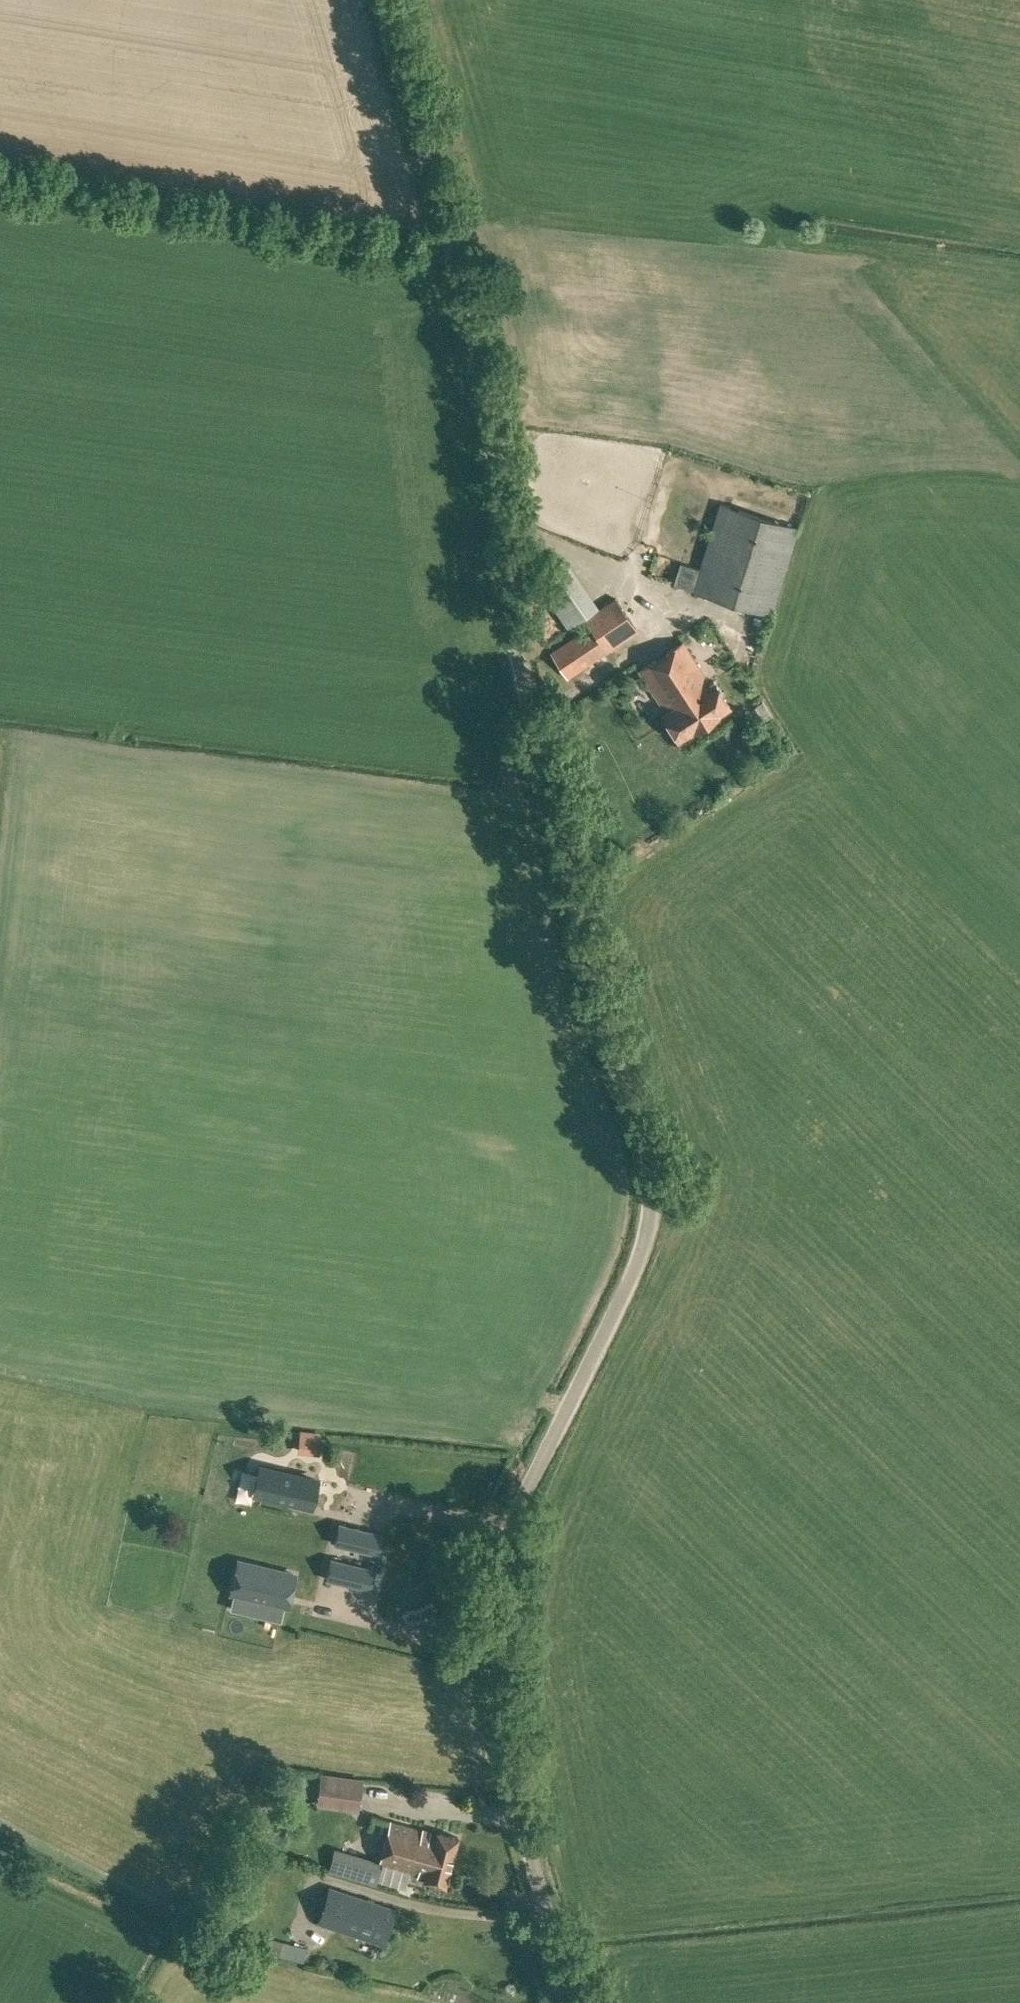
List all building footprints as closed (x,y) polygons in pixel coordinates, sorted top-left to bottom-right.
[(674,584),(770,614),(797,528),(721,504),(700,570),(680,564),(674,584)] [(597,608),(572,562),(542,578),(567,624),(597,608)] [(550,653),(566,677),(637,630),(615,598),(584,618),(590,627),(550,653)] [(661,714),(678,739),(693,729),(693,730),(718,713),(730,705),(713,680),(711,677),(707,679),(682,641),(639,670),(665,711),(661,714)] [(262,1462),(256,1485),(312,1499),(317,1475),(262,1462)] [(340,1522),(335,1542),(356,1548),(361,1527),(340,1522)] [(238,1553),(231,1584),(287,1600),(294,1569),(277,1564),(277,1563),(276,1562),(275,1565),(266,1562),(267,1560),(265,1559),(265,1561),(238,1553)] [(331,1558),(326,1578),(347,1583),(352,1563),(331,1558)] [(316,1806),(359,1811),(363,1777),(320,1772),(316,1806)] [(444,1885),(457,1837),(436,1831),(436,1834),(390,1821),(380,1858),(378,1864),(424,1876),(423,1879),(444,1885)] [(333,1845),(327,1865),(374,1878),(378,1864),(380,1858),(333,1845)] [(317,1921),(383,1943),(394,1909),(329,1887),(317,1921)] [(259,1950),(303,1962),(307,1948),(264,1936),(259,1950)]
